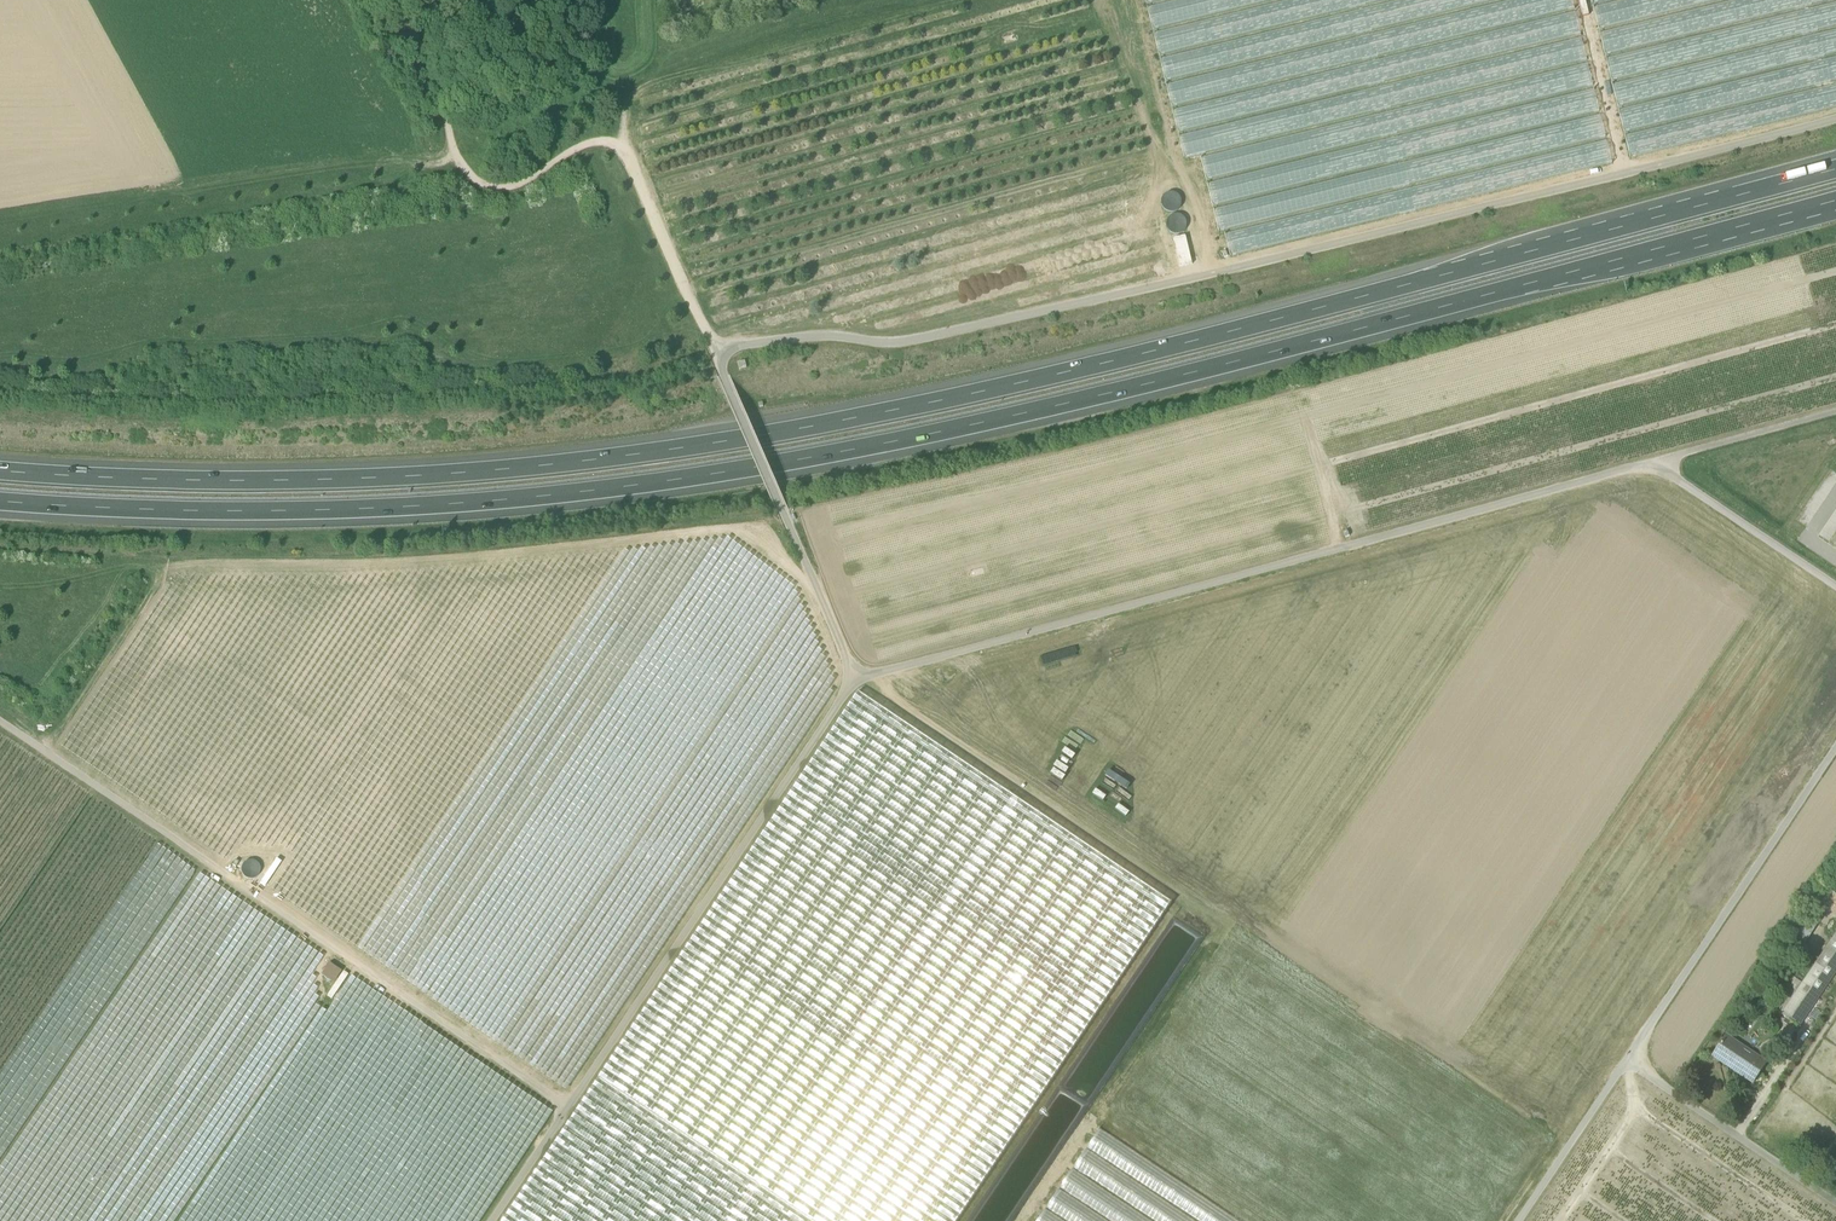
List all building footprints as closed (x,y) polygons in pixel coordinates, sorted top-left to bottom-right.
[(1607,169),(1571,0),(1144,0),(1145,5),(1136,7),(1165,30),(1140,60),(1158,56),(1163,82),(1164,82),(1170,108),(1171,108),(1176,134),(1177,133),(1182,159),(1199,155),(1205,181),(1211,207),(1212,207),(1217,233),(1223,231),(1226,249),(1607,169)] [(738,364),(740,371),(746,369),(745,362),(738,364)] [(1834,510),(1826,526),(1835,531),(1835,511),(1834,510)] [(858,694),(772,823),(1084,1033),(1170,904),(858,694)] [(998,1161),(1084,1033),(772,823),(686,951),(998,1161)] [(1786,950),(1797,958),(1808,942),(1796,934),(1786,950)] [(1816,1000),(1835,971),(1835,935),(1797,993),(1793,991),(1779,1011),(1799,1025),(1816,1000)] [(998,1161),(686,951),(599,1080),(810,1220),(957,1220),(998,1161)] [(1816,1000),(1829,1009),(1835,998),(1835,971),(1816,1000)] [(1713,1056),(1753,1083),(1767,1063),(1727,1035),(1713,1056)] [(532,1220),(810,1220),(599,1080),(513,1208),(532,1220)] [(513,1208),(504,1220),(532,1220),(513,1208)]
